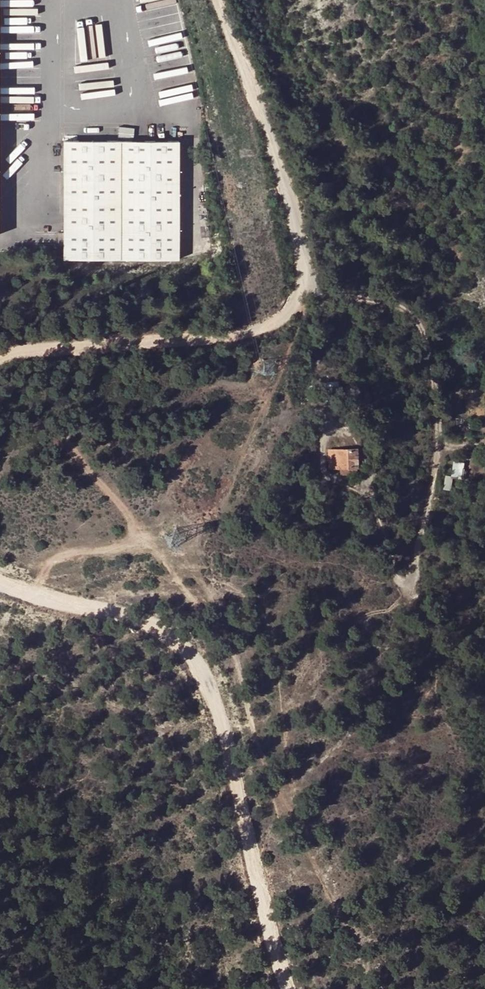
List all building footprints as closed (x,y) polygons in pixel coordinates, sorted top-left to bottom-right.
[(66,233),(66,246),(66,262),(181,262),(181,143),(66,143),(66,233)] [(358,449),(330,451),(330,469),(358,467),(358,449)] [(454,474),(464,475),(466,461),(455,460),(454,474)] [(448,474),(445,488),(453,489),(456,476),(448,474)]
